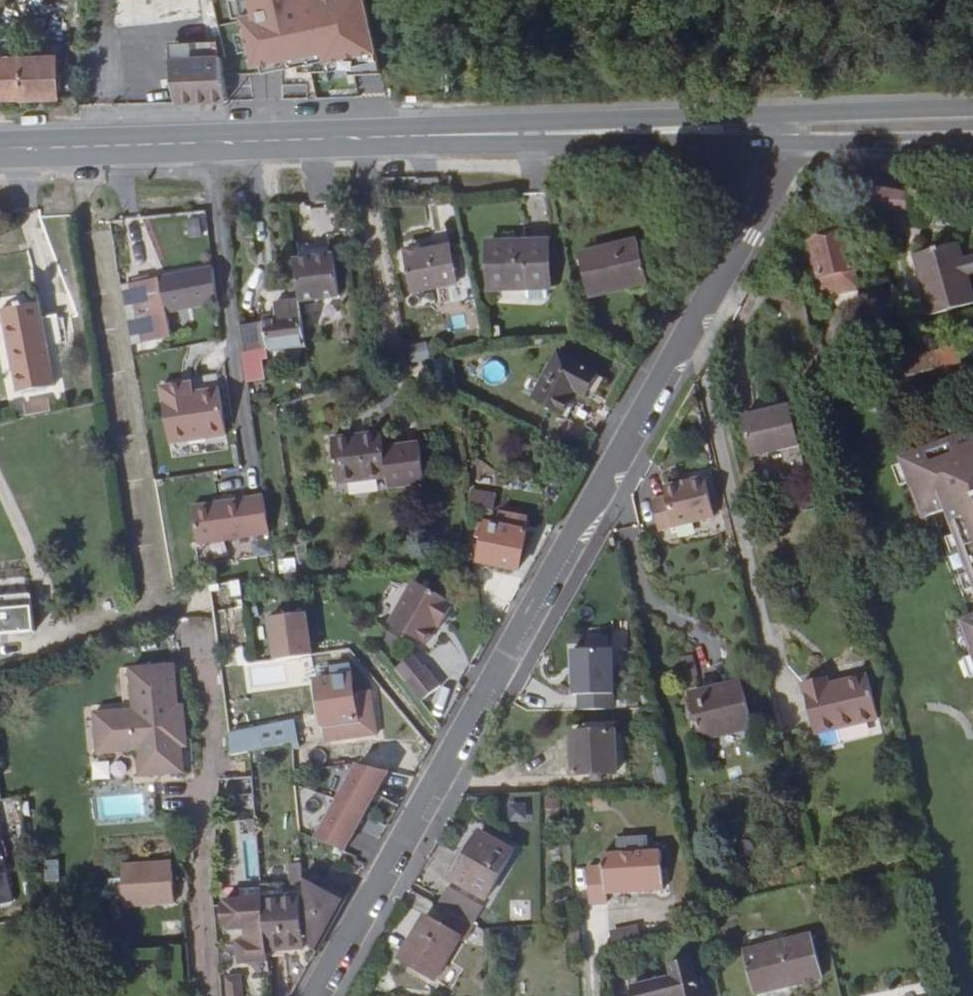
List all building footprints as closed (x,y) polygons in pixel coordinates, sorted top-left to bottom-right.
[(239,10),(247,9),(246,0),(237,0),(239,10)] [(335,0),(258,0),(260,18),(337,8),(335,0)] [(226,99),(224,77),(220,51),(169,55),(175,100),(226,99)] [(56,93),(55,54),(0,56),(0,95),(56,93)] [(872,191),(856,189),(854,203),(870,205),(872,191)] [(873,192),(872,191),(870,205),(870,210),(874,226),(891,229),(893,213),(920,218),(915,198),(873,192)] [(817,244),(830,297),(864,289),(851,237),(817,244)] [(582,257),(592,298),(652,284),(642,243),(582,257)] [(492,245),(493,290),(553,290),(552,244),(492,245)] [(410,260),(418,295),(463,286),(455,251),(410,260)] [(933,320),(972,309),(972,291),(963,251),(918,262),(933,320)] [(297,263),(302,300),(303,303),(344,297),(338,257),(297,263)] [(217,272),(156,283),(166,339),(181,337),(177,317),(223,309),(217,272)] [(166,339),(156,283),(141,286),(150,341),(166,339)] [(493,293),(494,304),(521,302),(521,292),(493,293)] [(280,316),(268,318),(269,323),(272,350),(273,352),(309,347),(303,303),(302,300),(279,304),(280,316)] [(6,314),(23,393),(60,386),(44,306),(31,308),(30,304),(20,306),(22,311),(6,314)] [(451,316),(451,331),(472,331),(472,315),(451,316)] [(269,323),(243,327),(247,354),(272,350),(269,323)] [(908,365),(912,379),(961,367),(969,365),(965,350),(958,352),(908,365)] [(564,355),(538,401),(568,417),(581,393),(592,399),(604,377),(564,355)] [(187,387),(179,388),(180,398),(188,397),(187,387)] [(230,439),(223,392),(188,397),(180,398),(179,388),(160,391),(168,448),(230,439)] [(25,416),(50,411),(47,397),(22,403),(25,416)] [(747,420),(757,461),(777,456),(806,449),(795,409),(747,420)] [(389,437),(338,444),(343,487),(394,481),(396,491),(431,487),(426,448),(391,452),(389,437)] [(922,478),(945,540),(953,537),(972,593),(972,460),(922,478)] [(655,508),(663,536),(718,521),(709,482),(667,494),(670,504),(655,508)] [(477,492),(474,511),(499,516),(504,497),(477,492)] [(253,540),(248,503),(195,510),(200,548),(253,540)] [(491,529),(485,563),(526,571),(534,537),(524,535),(527,523),(506,519),(503,531),(491,529)] [(393,628),(430,648),(440,628),(444,621),(448,623),(457,606),(417,584),(393,628)] [(0,591),(0,634),(33,631),(30,589),(0,591)] [(957,604),(967,633),(972,631),(972,598),(957,604)] [(266,617),(270,661),(311,658),(307,613),(266,617)] [(615,648),(573,649),(574,708),(615,708),(615,648)] [(156,664),(111,673),(119,713),(81,721),(89,761),(127,754),(132,779),(177,769),(172,744),(169,729),(175,728),(170,703),(164,704),(156,664)] [(429,670),(409,685),(424,705),(444,690),(429,670)] [(336,673),(337,680),(356,678),(356,671),(336,673)] [(321,682),(326,727),(362,724),(359,698),(356,678),(337,680),(321,682)] [(808,688),(820,740),(885,725),(875,684),(836,692),(834,682),(808,688)] [(697,701),(706,743),(759,730),(749,689),(697,701)] [(362,724),(326,727),(329,747),(382,740),(376,695),(359,698),(362,724)] [(295,725),(227,728),(229,751),(296,748),(295,725)] [(175,728),(169,729),(172,744),(177,743),(175,728)] [(574,735),(576,778),(617,776),(614,733),(574,735)] [(660,772),(669,770),(665,752),(656,754),(660,772)] [(350,759),(316,841),(349,854),(383,773),(350,759)] [(250,777),(217,779),(219,812),(252,810),(250,777)] [(485,836),(456,885),(490,905),(519,855),(485,836)] [(11,904),(0,848),(0,906),(11,904)] [(590,869),(593,902),(610,901),(609,891),(665,885),(661,848),(604,853),(605,867),(590,869)] [(306,889),(304,864),(297,865),(298,874),(293,875),(294,889),(306,889)] [(122,869),(123,882),(125,910),(175,906),(173,865),(122,869)] [(243,967),(271,964),(266,902),(264,880),(244,882),(245,891),(227,892),(227,896),(224,896),(226,920),(229,919),(230,923),(248,921),(249,932),(240,933),(243,967)] [(123,882),(111,883),(112,907),(124,907),(123,882)] [(310,952),(319,957),(353,897),(340,893),(306,894),(310,952)] [(266,902),(270,952),(305,950),(301,899),(266,902)] [(473,928),(438,907),(430,920),(465,941),(473,928)] [(404,963),(439,982),(465,941),(430,920),(404,963)] [(756,995),(773,995),(826,984),(816,942),(747,958),(756,995)] [(696,971),(630,986),(633,995),(701,995),(696,971)] [(238,980),(239,995),(255,995),(253,978),(238,980)]
